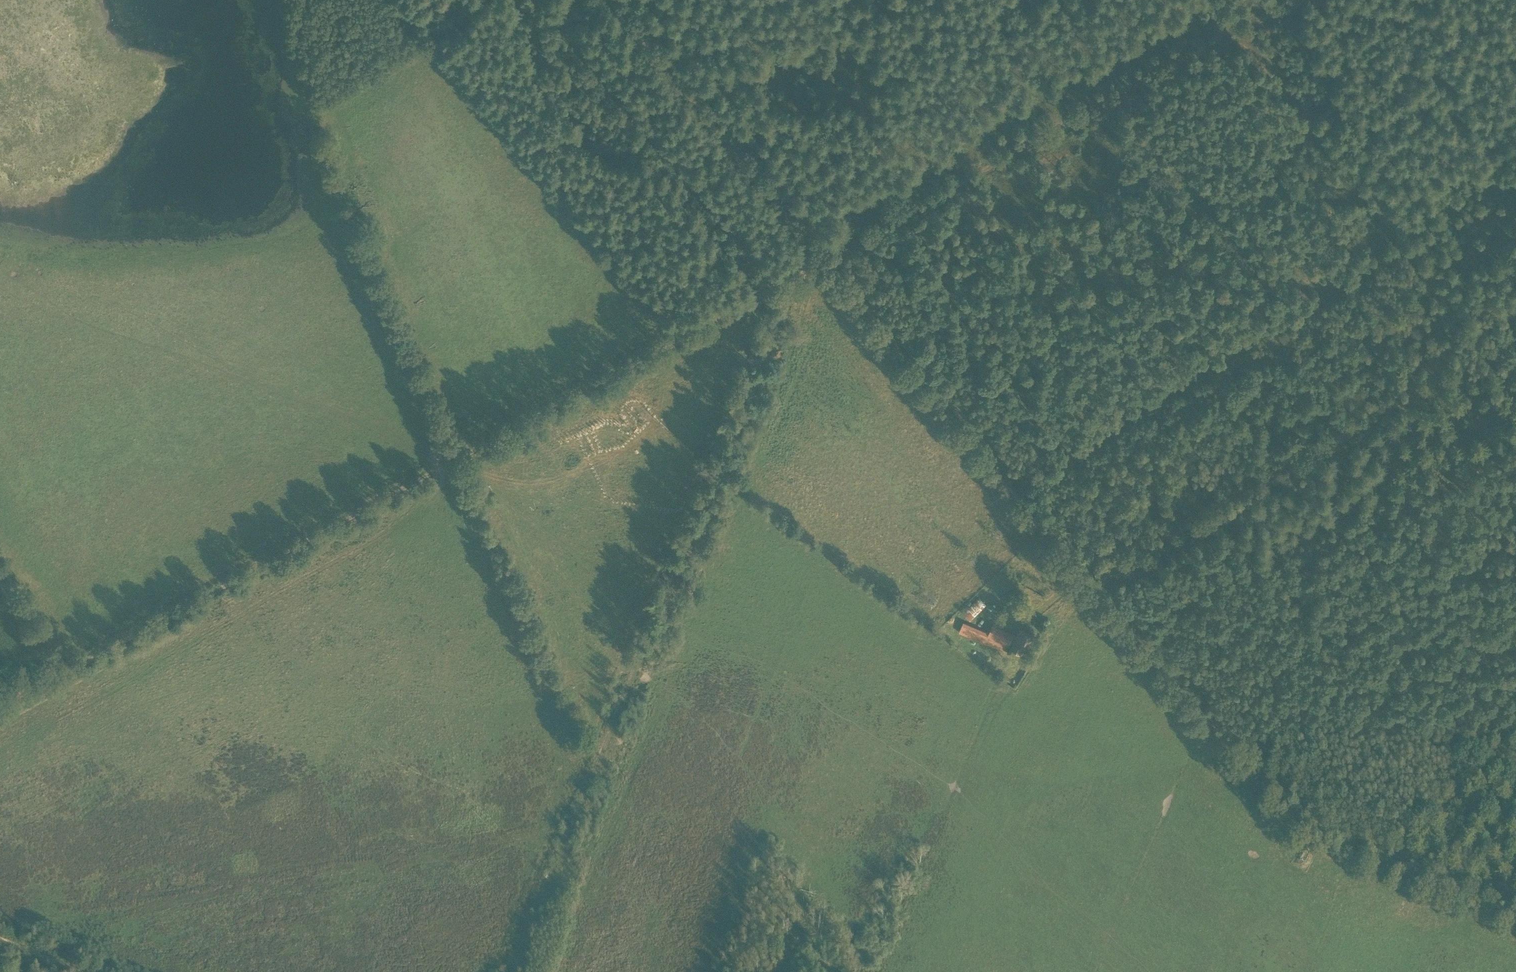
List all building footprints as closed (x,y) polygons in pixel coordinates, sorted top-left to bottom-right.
[(993,624),(985,642),(1006,651),(1010,641),(1028,649),(1034,634),(1020,628),(1017,636),(1013,634),(1014,633),(993,624)]
